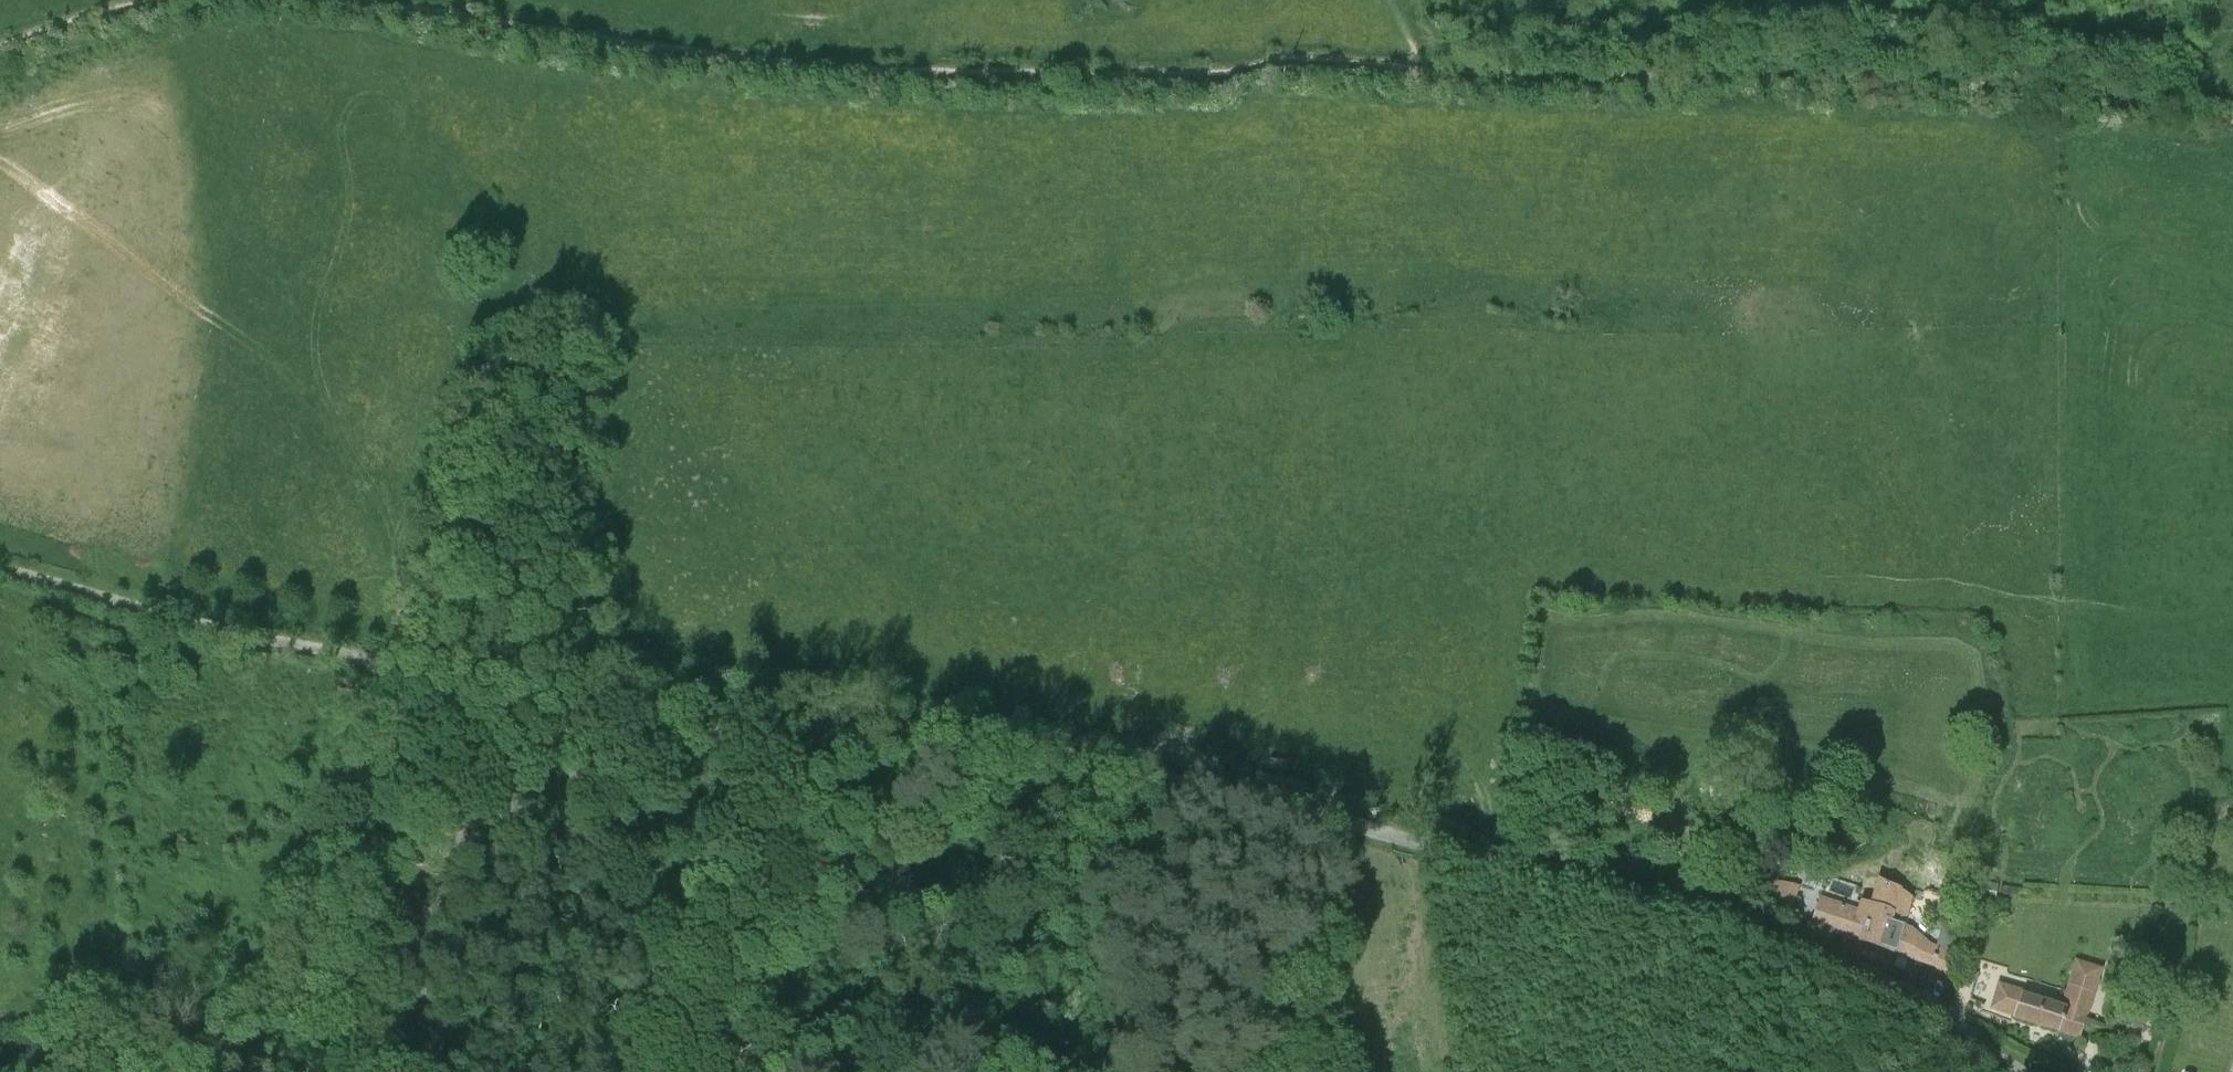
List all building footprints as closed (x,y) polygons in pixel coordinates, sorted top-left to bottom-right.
[(1975,885),(1971,907),(1991,910),(1995,888),(1975,885)] [(1815,912),(1806,940),(1935,983),(1940,985),(1956,939),(1944,936),(1938,954),(1897,940),(1908,901),(1872,888),(1863,917),(1854,915),(1852,923),(1815,912)] [(1771,896),(1761,924),(1775,927),(1784,899),(1771,896)] [(1995,987),(1987,1014),(2076,1043),(2084,1019),(2086,1019),(2099,972),(2071,964),(2057,1009),(2021,997),(2021,994),(1995,987)] [(2116,1004),(2109,1026),(2124,1030),(2121,1040),(2134,1045),(2137,1035),(2139,1035),(2145,1014),(2137,1011),(2116,1004)]
